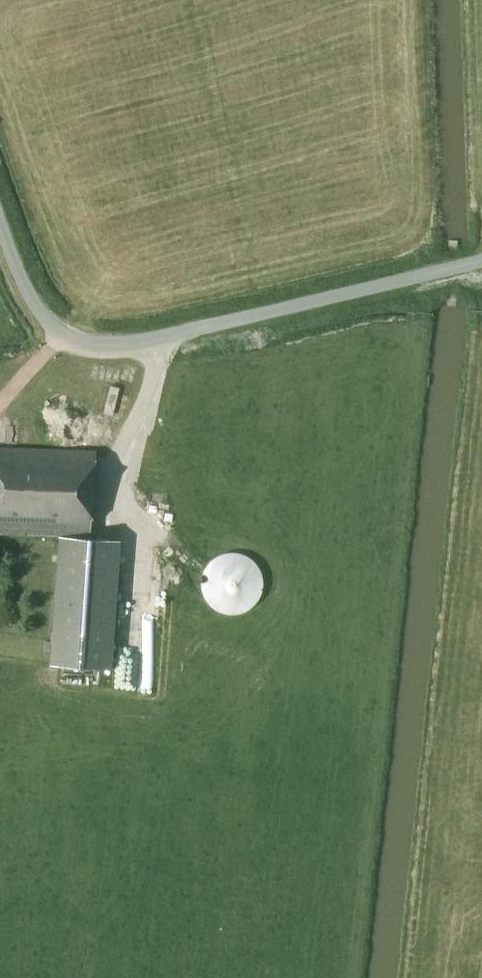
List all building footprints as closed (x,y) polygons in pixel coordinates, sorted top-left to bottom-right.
[(59,537),(50,664),(111,668),(120,540),(93,538),(96,451),(0,447),(0,534),(59,537)] [(225,548),(204,599),(250,619),(272,568),(225,548)]
